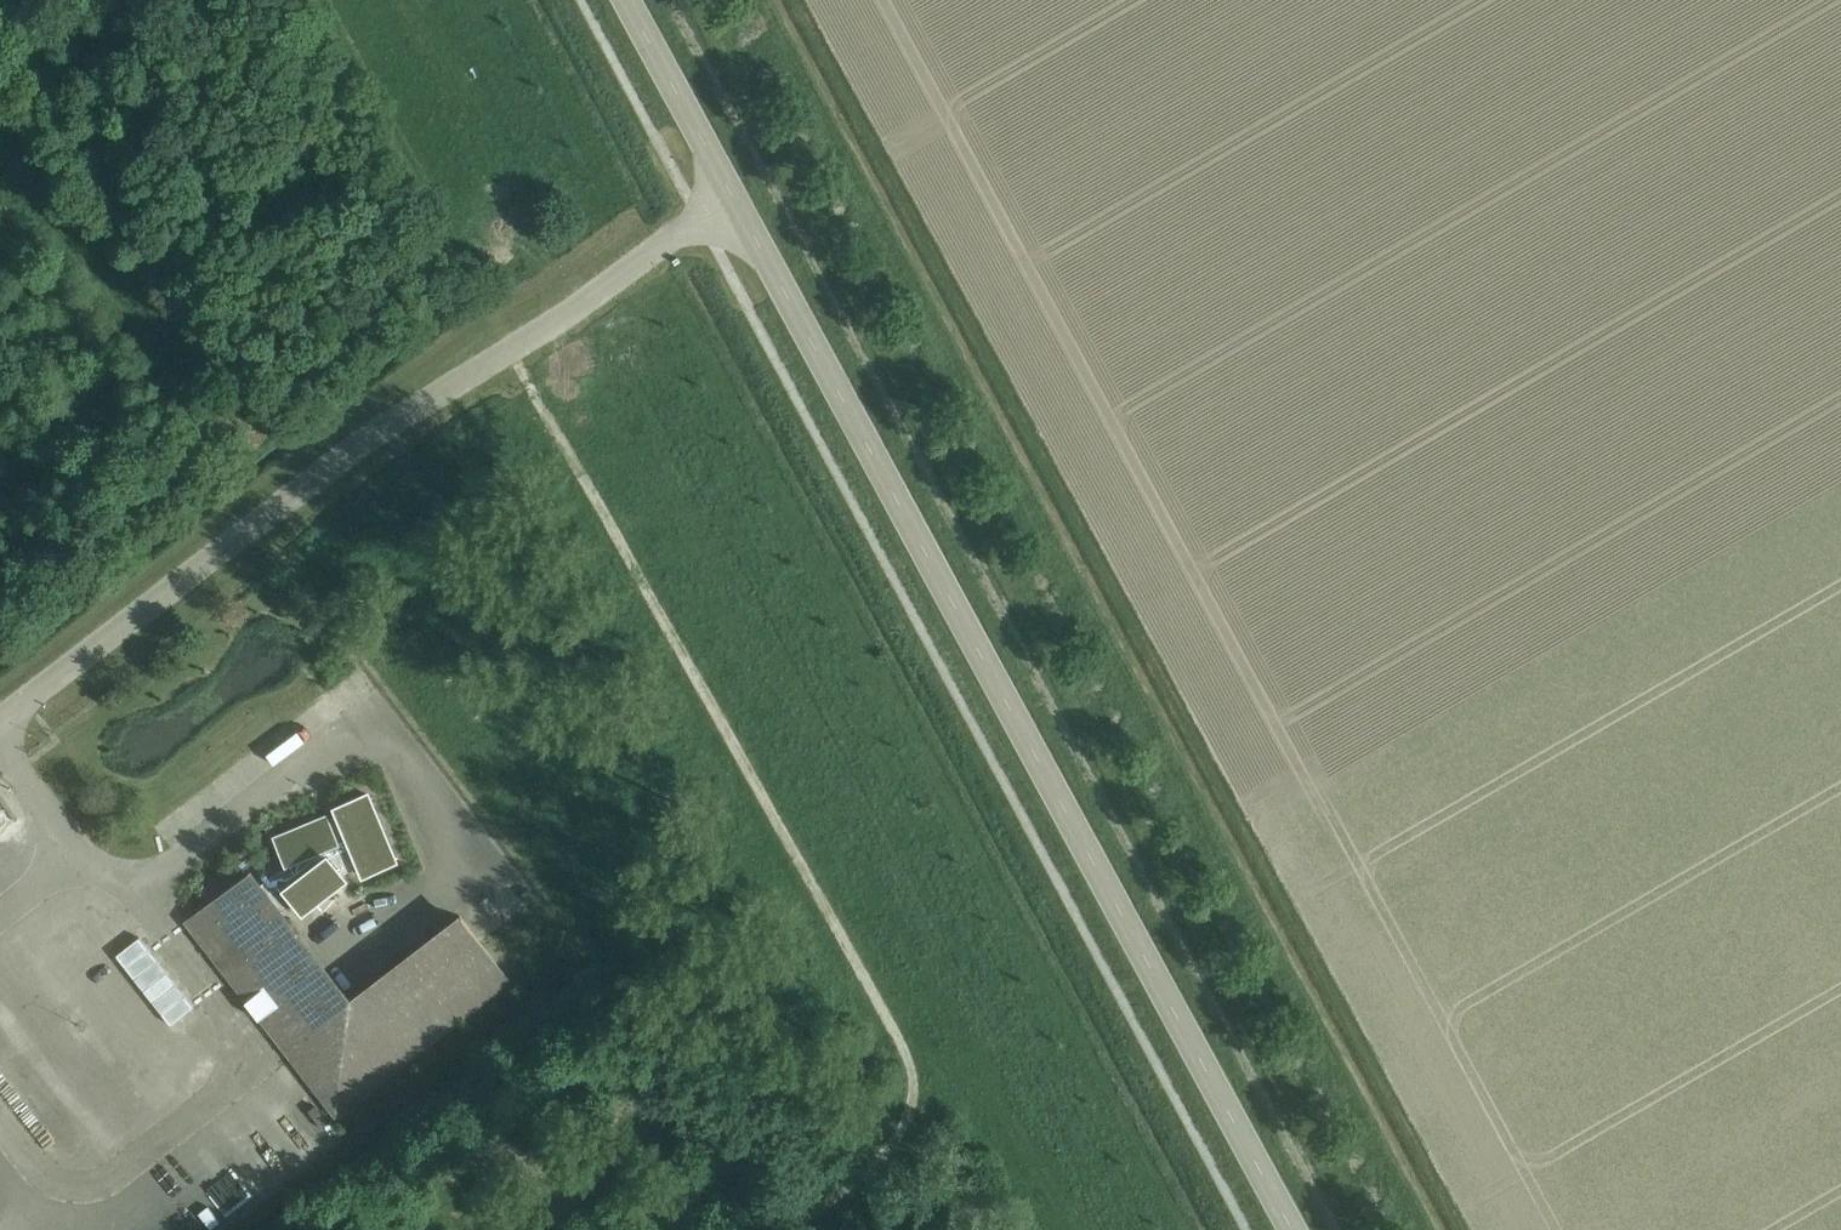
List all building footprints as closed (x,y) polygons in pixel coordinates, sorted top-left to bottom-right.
[(276,757),(287,751),(275,729),(264,735),(276,757)] [(357,866),(361,876),(394,862),(366,793),(332,807),(337,817),(328,821),(325,816),(273,837),(286,868),(281,871),(279,869),(253,888),(243,876),(184,921),(334,1115),(509,981),(463,921),(347,1011),(274,916),(293,901),(299,909),(342,876),(340,873),(357,866)] [(2,834),(19,822),(0,795),(0,832),(2,834)] [(157,1054),(130,1074),(148,1099),(171,1082),(164,1073),(168,1070),(157,1054)] [(42,1062),(28,1073),(39,1088),(53,1077),(42,1062)] [(260,1202),(262,1200),(270,1207),(298,1177),(270,1150),(240,1183),(260,1202)]
